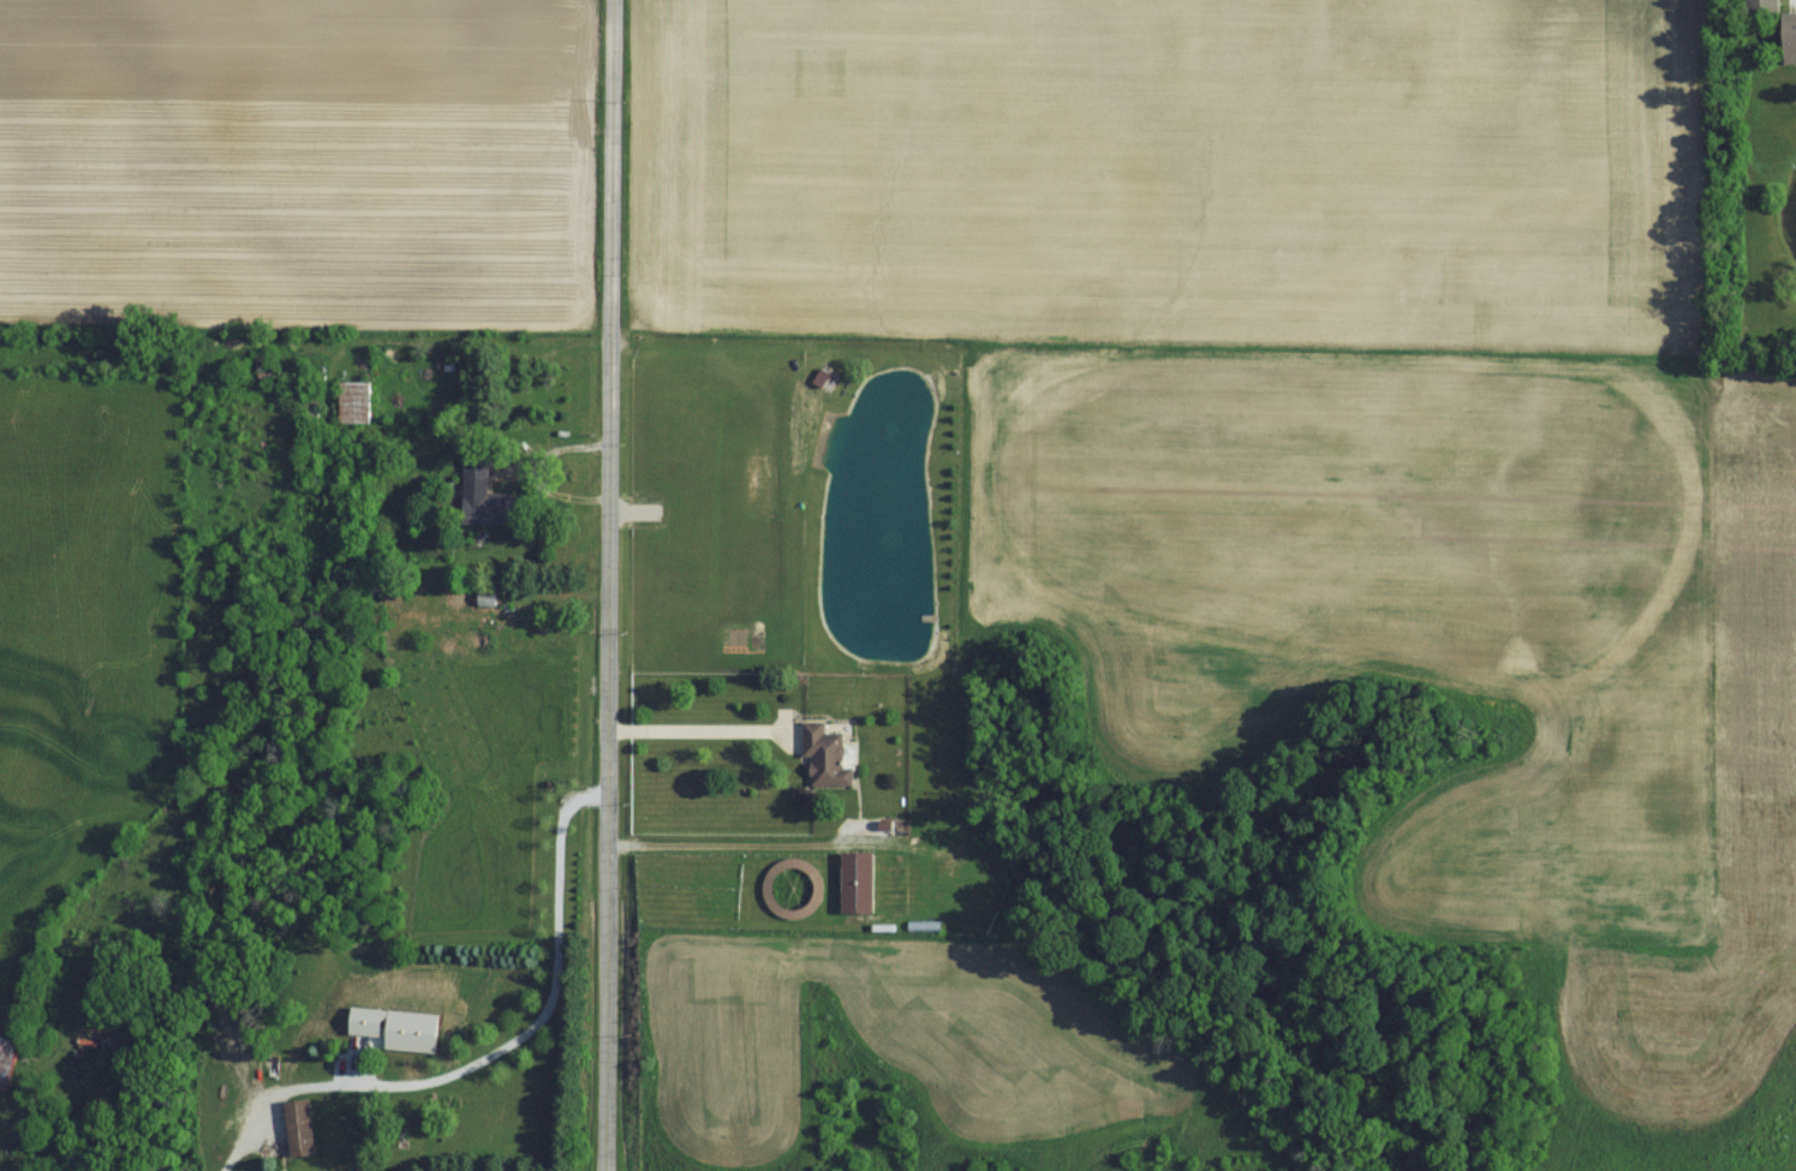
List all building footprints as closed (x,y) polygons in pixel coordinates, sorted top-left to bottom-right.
[(1795,61),(1795,11),(1774,12),(1775,61),(1795,61)] [(376,423),(376,381),(341,381),(341,423),(376,423)] [(469,526),(518,526),(518,492),(469,492),(469,526)] [(799,722),(803,789),(846,787),(842,729),(820,731),(820,720),(799,722)] [(847,910),(860,910),(861,872),(865,872),(865,852),(848,852),(847,910)] [(378,1029),(328,1029),(328,1041),(378,1041),(378,1029)] [(16,1066),(0,1061),(0,1086),(8,1089),(16,1066)] [(318,1156),(311,1098),(287,1101),(293,1159),(318,1156)]
